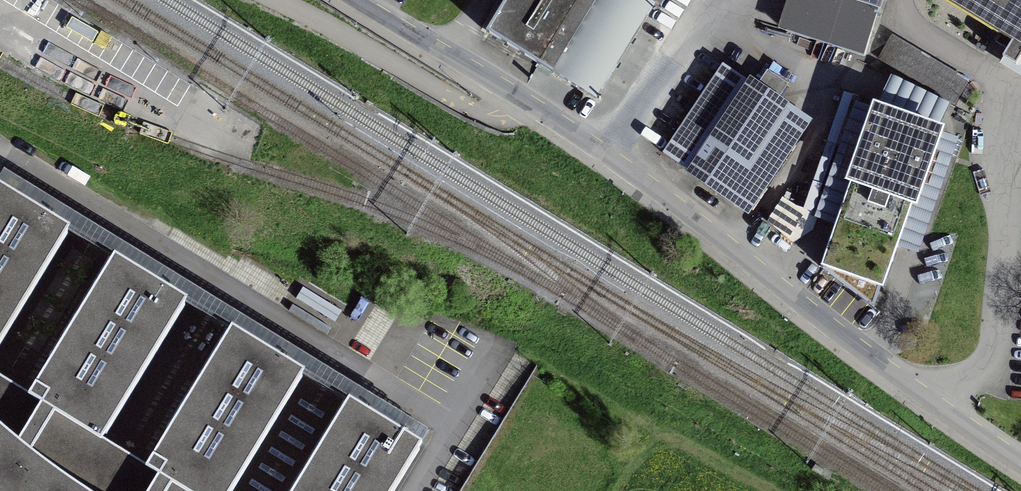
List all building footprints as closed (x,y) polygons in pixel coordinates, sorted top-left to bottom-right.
[(538,68),(581,0),(512,0),(489,38),(538,68)] [(639,0),(581,0),(538,68),(598,106),(657,11),(639,0)] [(780,34),(859,65),(879,0),(791,0),(780,34)] [(1020,54),(1020,0),(931,0),(1020,54)] [(193,80),(195,72),(129,33),(126,32),(94,13),(89,12),(79,6),(70,22),(79,28),(95,32),(89,41),(110,47),(104,57),(116,64),(108,78),(118,80),(116,88),(138,94),(155,67),(146,98),(177,107),(193,80)] [(812,129),(724,70),(662,162),(750,221),(812,129)] [(814,208),(836,215),(869,91),(845,85),(829,141),(833,143),(817,201),(779,191),(771,222),(807,232),(814,208)] [(885,296),(913,214),(919,216),(947,138),(875,113),(847,191),(851,193),(822,273),(827,275),(874,312),(880,294),(885,296)] [(0,184),(0,335),(69,229),(0,184)] [(24,394),(2,380),(0,383),(0,490),(94,490),(117,455),(95,440),(184,303),(112,257),(24,394)] [(139,469),(117,455),(94,490),(261,490),(321,394),(299,379),(300,378),(228,332),(139,469)] [(422,442),(409,434),(402,444),(343,406),(343,408),(321,394),(261,490),(392,490),(422,442)]
